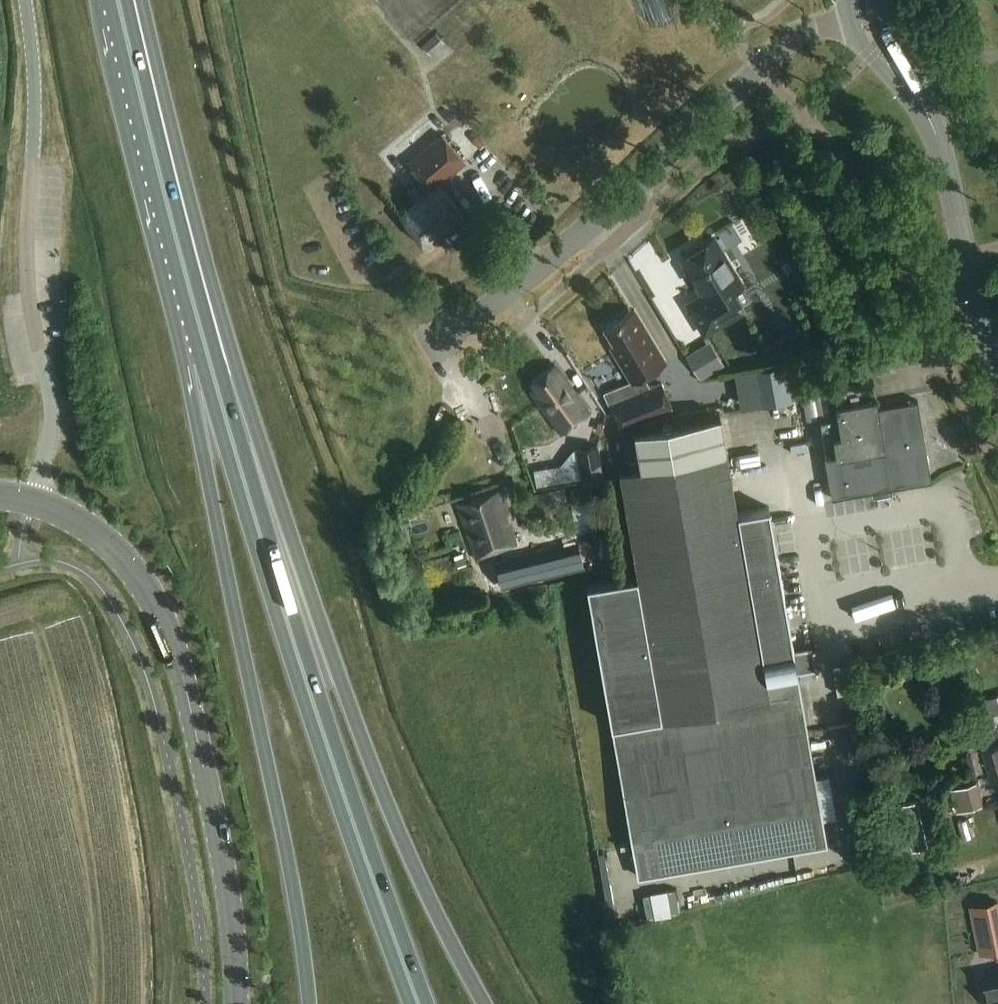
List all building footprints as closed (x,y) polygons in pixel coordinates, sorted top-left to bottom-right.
[(422,45),(431,56),(445,43),(436,33),(422,45)] [(408,162),(422,179),(408,192),(418,202),(402,216),(429,246),(464,216),(438,187),(466,163),(442,134),(408,162)] [(700,247),(697,247),(687,253),(686,256),(682,258),(699,286),(699,288),(704,296),(688,306),(706,334),(741,313),(730,294),(743,286),(714,239),(700,247)] [(605,393),(611,406),(621,431),(673,409),(663,384),(651,389),(644,377),(667,363),(635,311),(605,329),(615,345),(611,348),(632,382),(605,393)] [(779,349),(788,365),(813,350),(804,334),(779,349)] [(685,356),(700,380),(725,366),(710,341),(685,356)] [(800,363),(787,366),(758,370),(764,406),(801,399),(799,386),(804,386),(800,363)] [(590,412),(556,367),(533,384),(536,388),(531,391),(562,433),(590,412)] [(879,408),(874,382),(833,389),(838,416),(818,419),(832,499),(932,482),(918,401),(879,408)] [(823,815),(800,684),(769,507),(738,513),(721,417),(636,432),(642,466),(621,470),(639,576),(588,585),(634,848),(823,815)] [(584,482),(604,479),(598,447),(578,451),(584,482)] [(586,484),(570,487),(572,502),(589,499),(586,484)] [(509,515),(501,491),(459,506),(478,559),(516,545),(506,516),(509,515)] [(535,494),(539,514),(551,512),(547,492),(535,494)] [(406,510),(396,513),(400,524),(410,521),(406,510)] [(554,543),(503,553),(509,583),(561,573),(554,543)] [(997,781),(997,748),(985,751),(994,783),(997,781)] [(979,785),(953,791),(960,814),(985,808),(979,785)] [(971,906),(981,956),(997,952),(997,901),(971,906)] [(994,993),(989,994),(991,1003),(997,1003),(997,972),(990,974),(994,993)]
